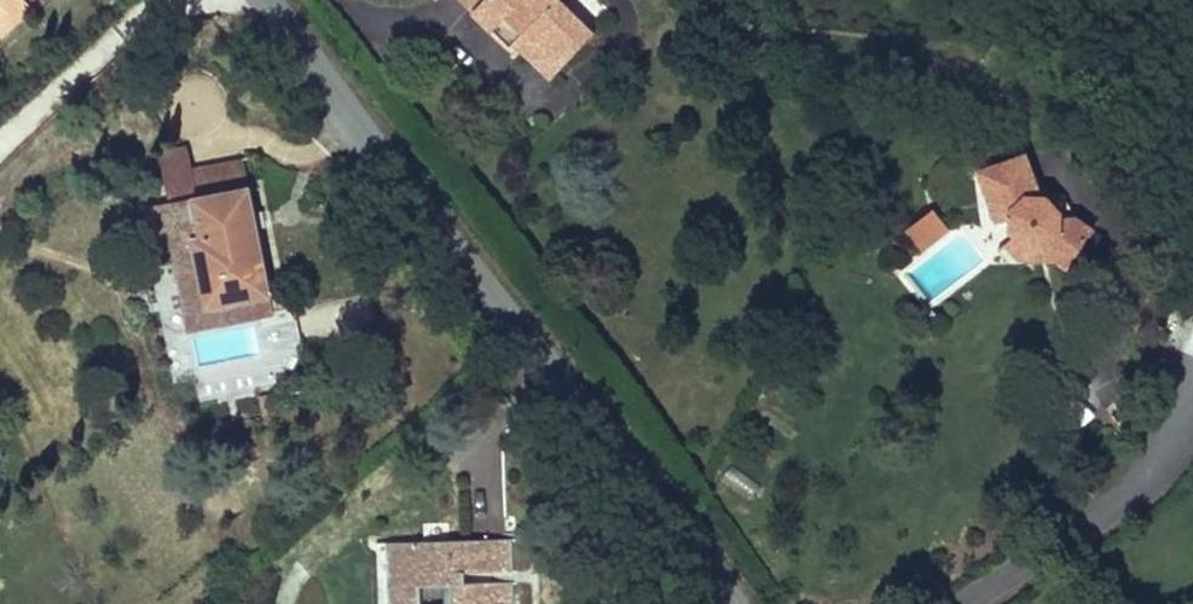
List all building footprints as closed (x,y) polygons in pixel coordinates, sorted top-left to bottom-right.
[(26,0),(0,0),(0,37),(32,6),(26,0)] [(544,0),(477,0),(463,15),(510,59),(514,55),(531,71),(538,64),(550,76),(564,60),(590,84),(610,63),(544,0)] [(531,71),(514,55),(510,59),(527,75),(531,71)] [(590,84),(564,60),(550,76),(538,64),(531,71),(568,107),(590,84)] [(193,205),(249,192),(242,159),(188,171),(182,142),(152,149),(167,212),(174,209),(179,232),(193,229),(196,243),(201,242),(193,205)] [(1037,205),(1023,165),(974,183),(993,233),(1007,227),(1009,238),(1011,244),(1015,249),(1021,254),(1032,261),(1037,262),(1040,261),(1066,278),(1092,241),(1077,230),(1062,235),(1062,230),(1060,222),(1057,217),(1054,213),(1047,207),(1042,205),(1037,205)] [(273,296),(249,192),(193,205),(201,242),(196,243),(205,282),(187,287),(193,314),(211,310),(273,296)] [(916,259),(939,241),(923,220),(900,237),(916,259)] [(211,310),(193,314),(196,328),(276,310),(273,296),(211,310)] [(433,526),(433,537),(409,537),(408,526),(376,527),(377,603),(453,603),(453,599),(494,599),(493,569),(455,569),(455,557),(493,557),(492,525),(433,526)]
